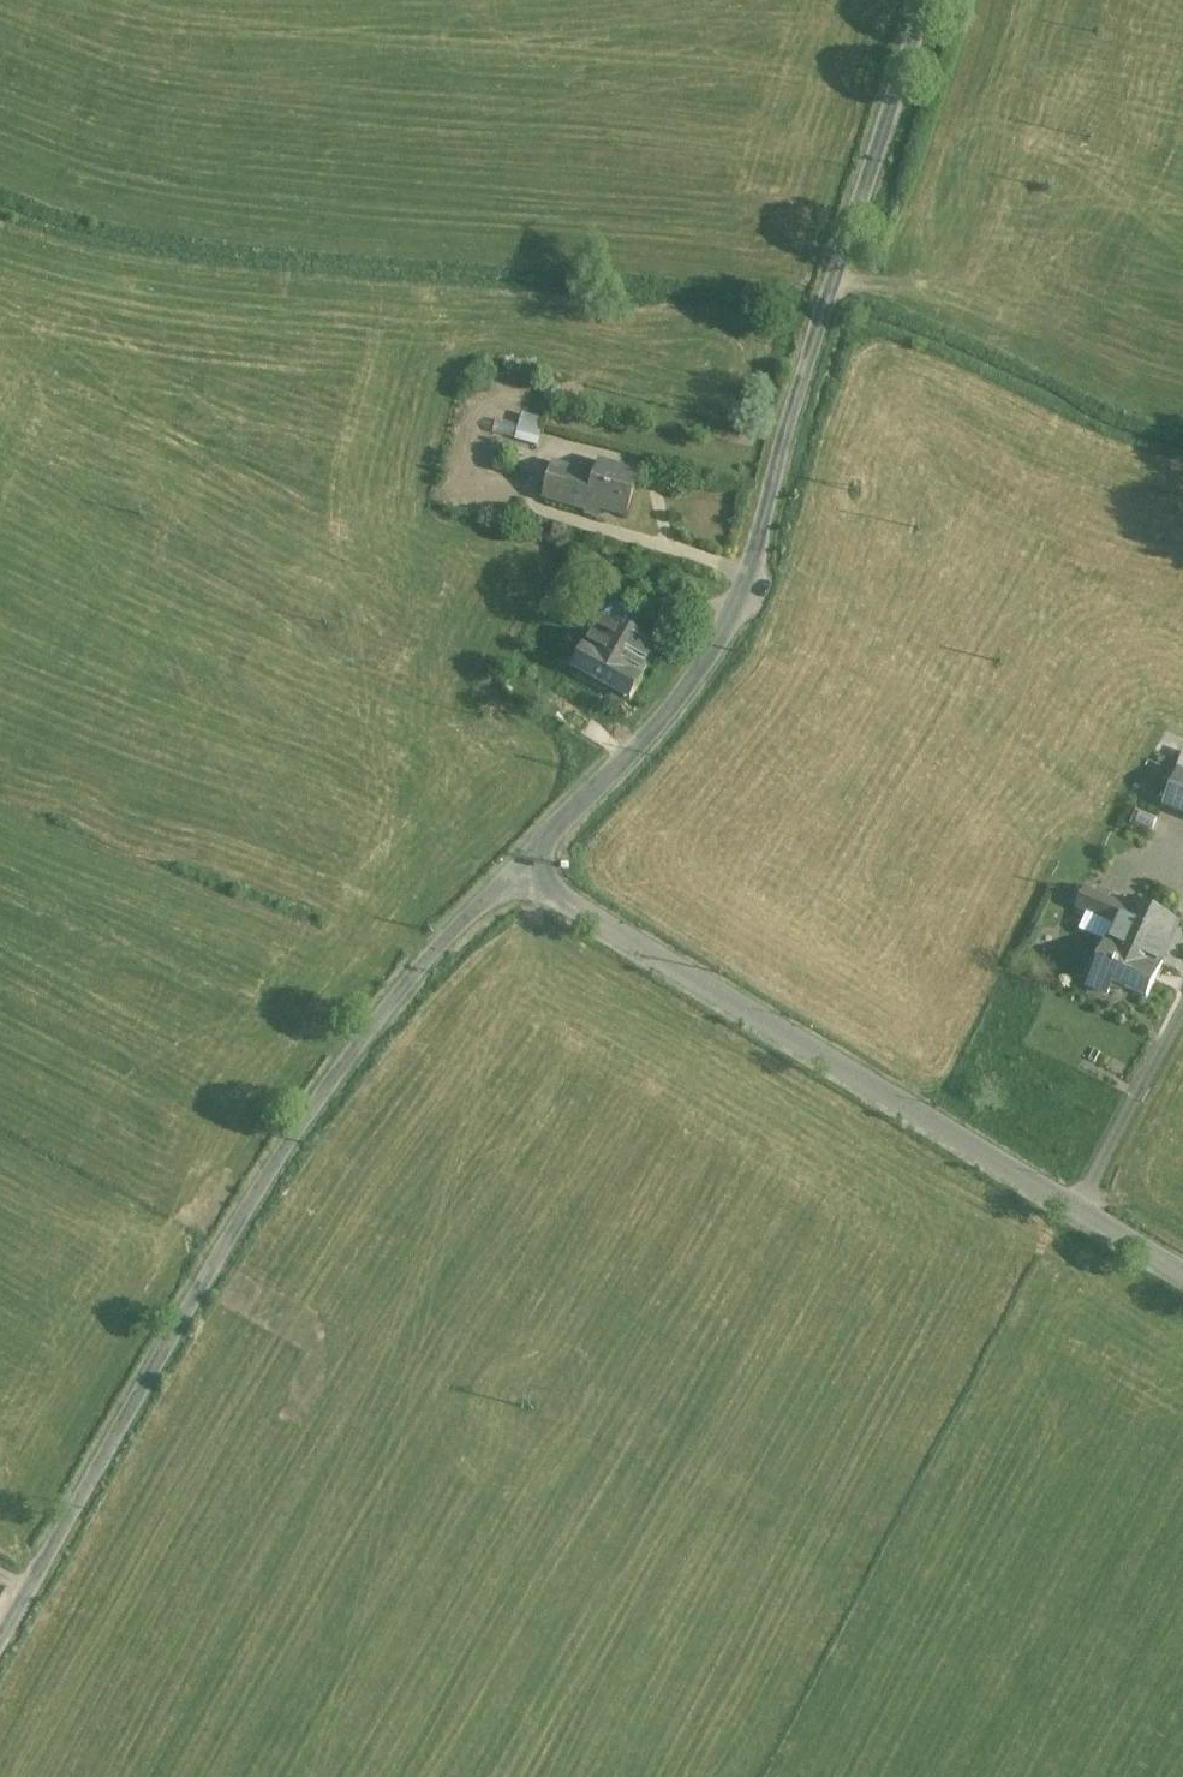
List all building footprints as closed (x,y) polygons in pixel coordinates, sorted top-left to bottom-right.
[(515,439),(538,445),(546,418),(523,412),(515,439)] [(573,470),(553,464),(543,500),(563,506),(573,470)] [(639,475),(600,464),(597,477),(573,470),(563,506),(587,513),(586,515),(600,519),(602,511),(626,518),(639,475)] [(645,635),(610,616),(580,672),(634,701),(668,638),(649,627),(645,635)] [(1177,771),(1164,808),(1182,815),(1182,773),(1177,771)] [(1125,907),(1085,888),(1076,908),(1116,927),(1120,918),(1125,907)] [(1180,922),(1129,899),(1125,907),(1120,918),(1171,941),(1180,922)] [(1171,941),(1120,918),(1116,927),(1110,941),(1108,940),(1087,986),(1108,996),(1113,984),(1147,999),(1162,964),(1161,964),(1171,941)]
